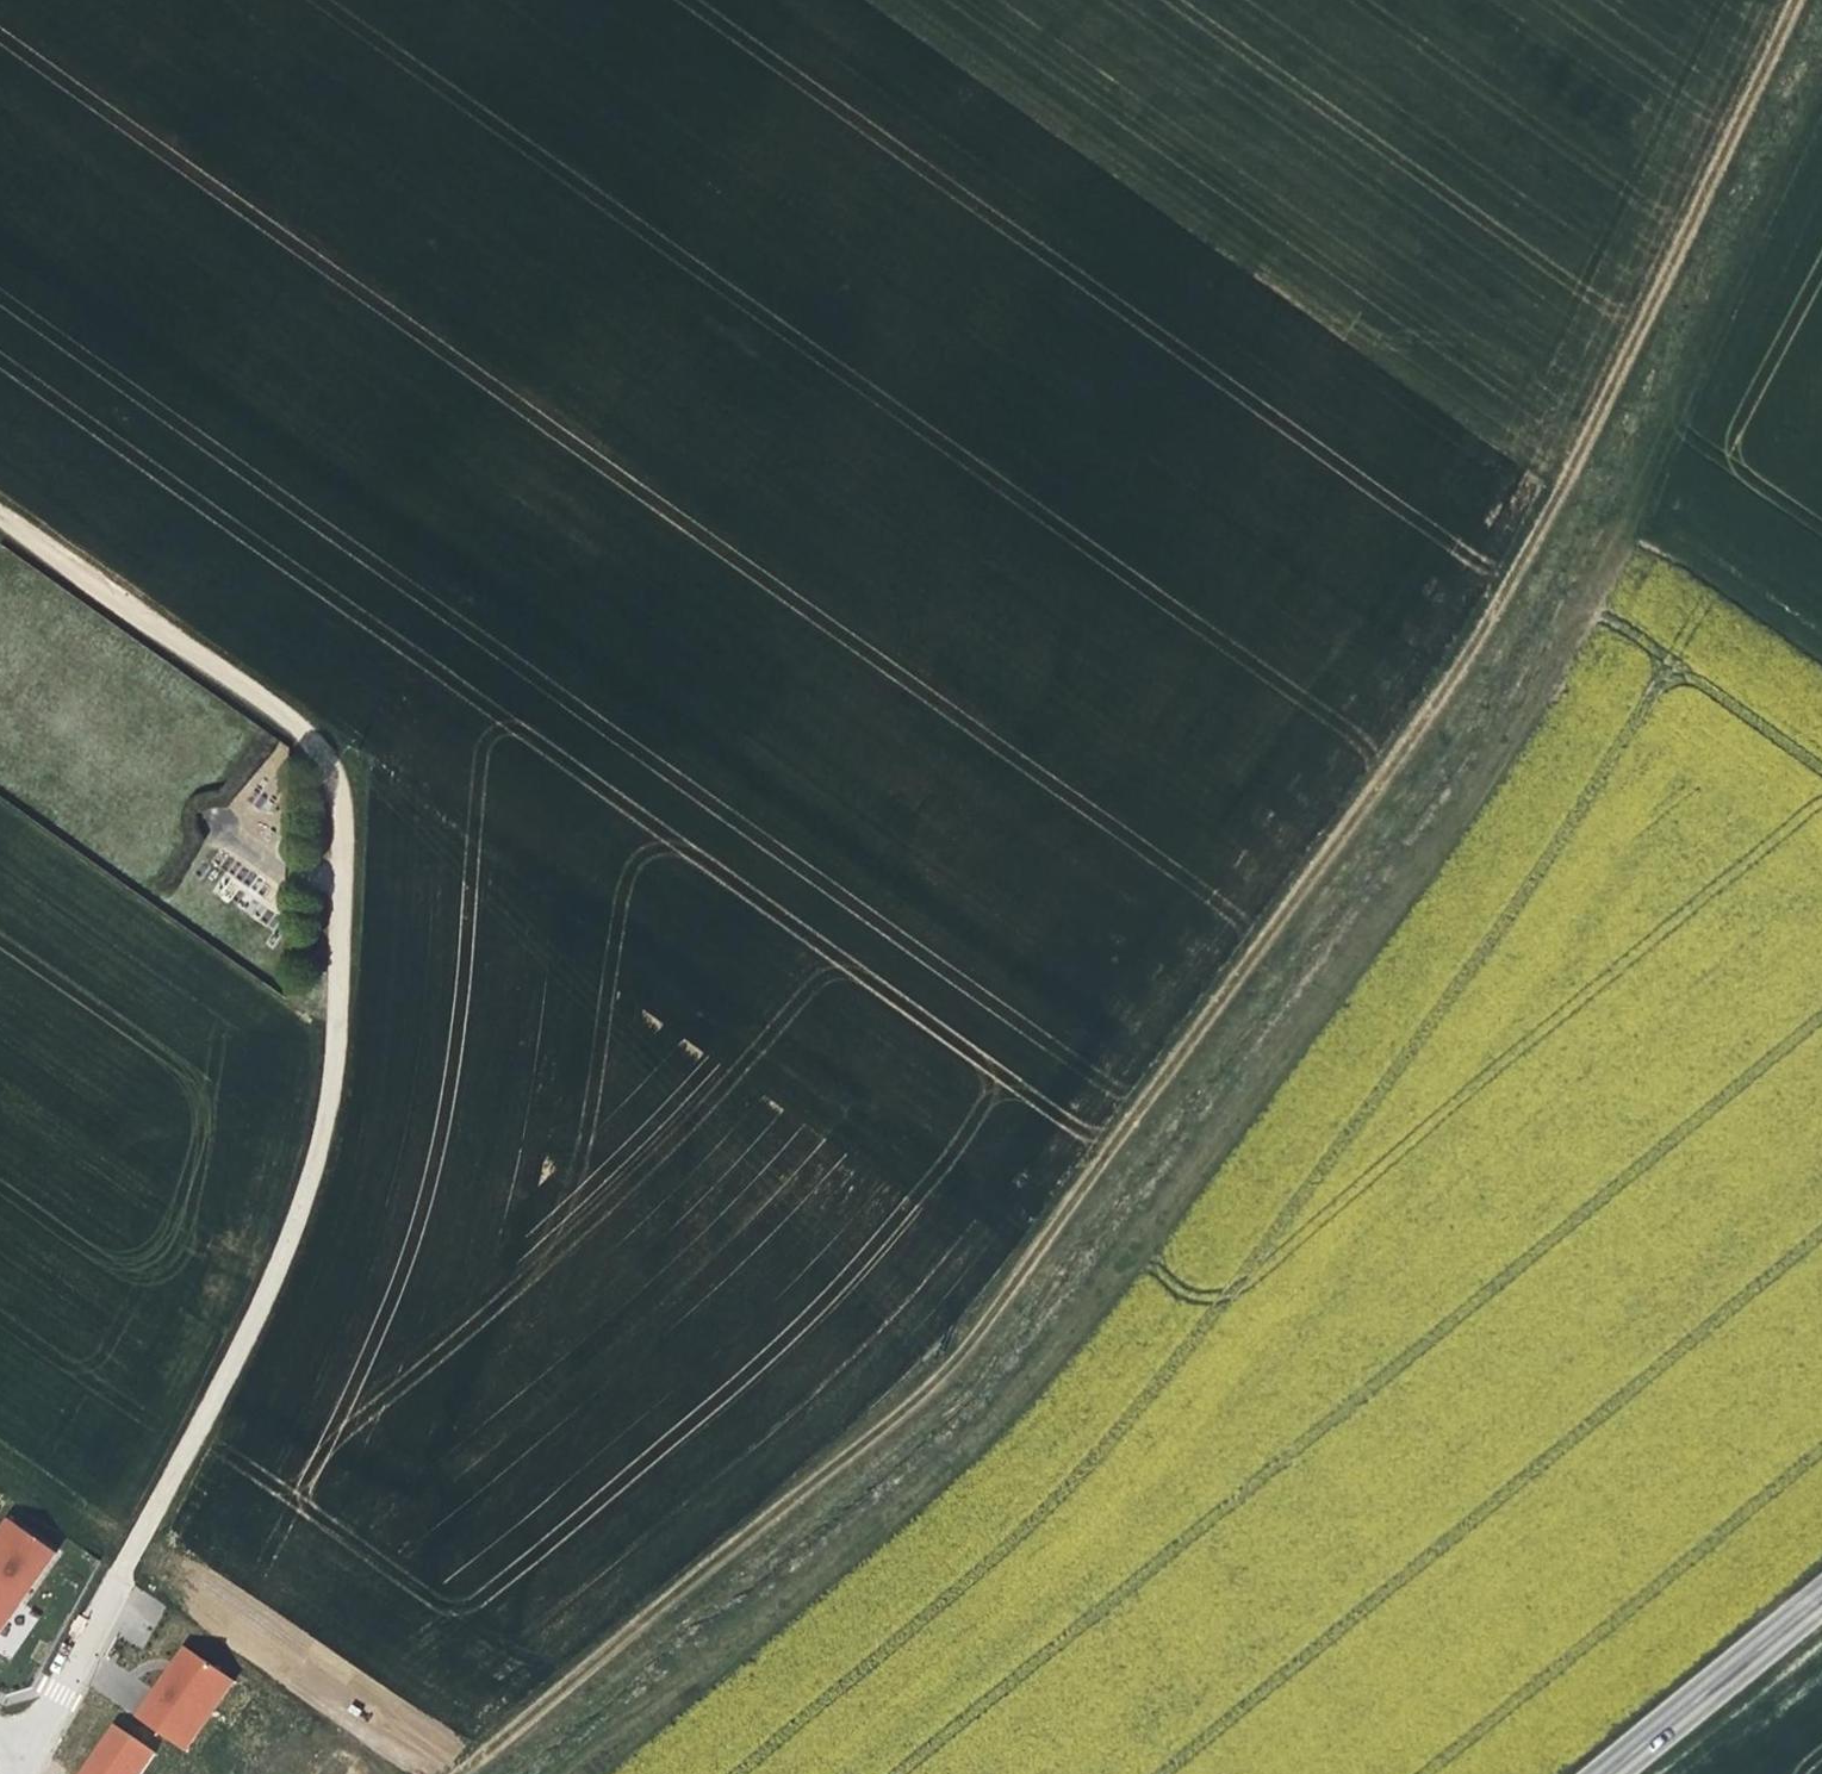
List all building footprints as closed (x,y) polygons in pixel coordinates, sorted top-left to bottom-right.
[(66,1553),(20,1521),(0,1550),(0,1634),(6,1638),(66,1553)] [(185,1676),(202,1652),(196,1648),(179,1672),(185,1676)] [(197,1752),(245,1682),(202,1652),(185,1676),(179,1672),(147,1718),(197,1752)] [(166,1754),(125,1726),(91,1773),(152,1773),(166,1754)]
